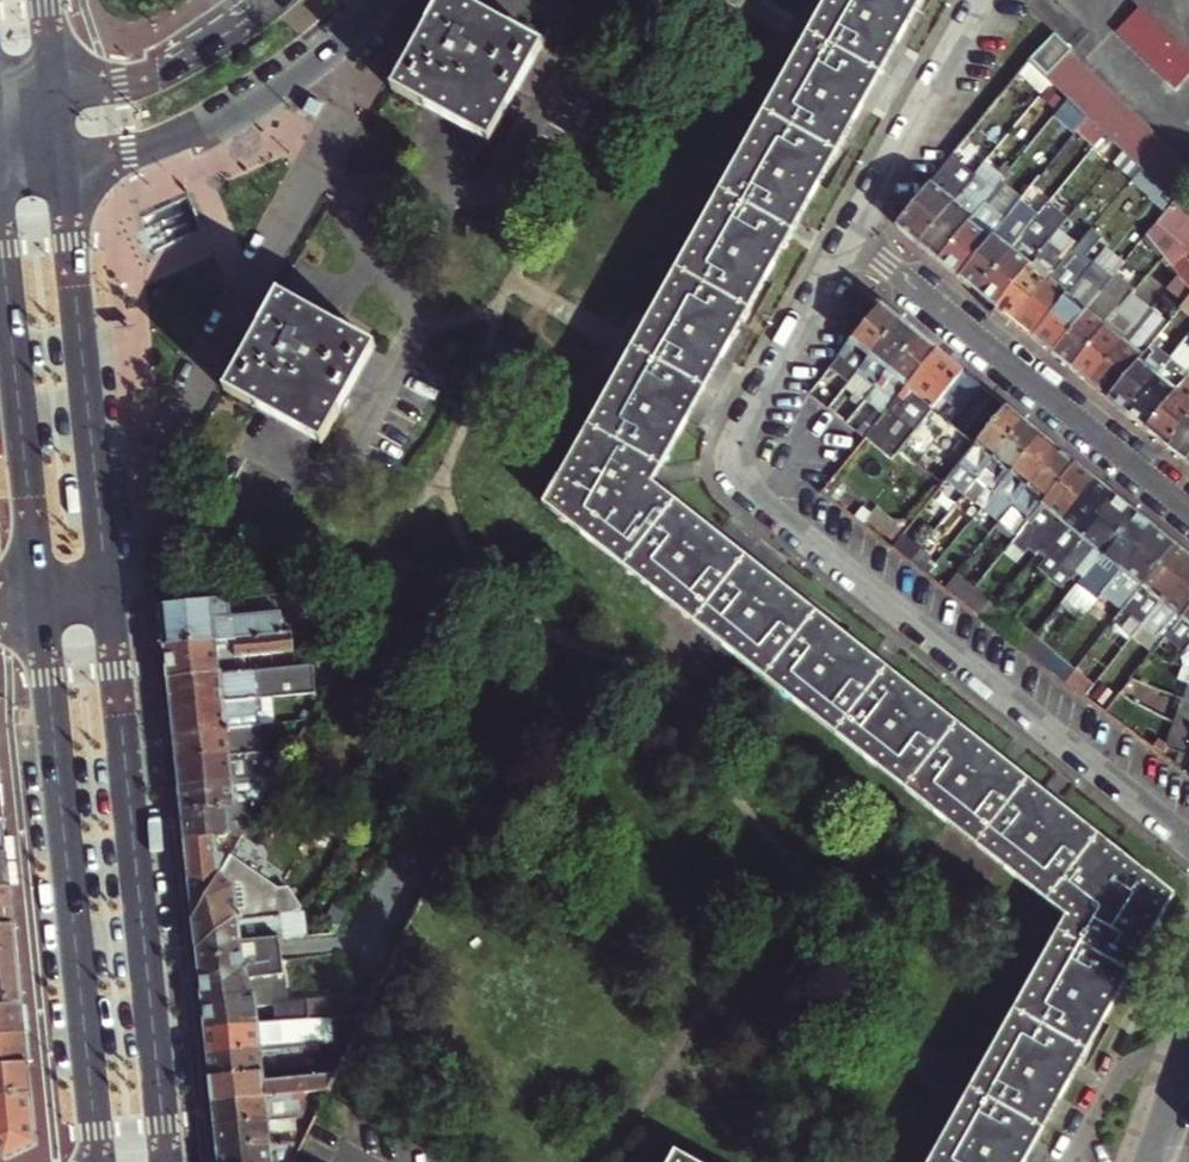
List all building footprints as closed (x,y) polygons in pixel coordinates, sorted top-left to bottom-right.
[(488,145),(541,49),(457,0),(444,0),(393,93),(488,145)] [(545,506),(1065,919),(930,1161),(1026,1161),(1175,896),(1150,876),(1148,878),(653,484),(923,0),(826,0),(545,506)] [(1114,33),(1174,89),(1188,73),(1188,60),(1136,9),(1114,33)] [(1048,79),(1070,55),(1073,52),(1055,35),(1031,63),(1048,79)] [(1070,55),(1048,79),(1051,82),(1070,100),(1159,185),(1177,202),(1188,189),(1188,167),(1070,55)] [(1048,79),(1031,63),(1023,72),(1044,92),(1051,82),(1048,79)] [(316,119),(323,106),(311,101),(305,113),(310,116),(316,119)] [(924,250),(968,191),(950,176),(959,166),(952,159),(925,191),(897,228),(924,250)] [(975,222),(942,265),(962,281),(1021,205),(1042,179),(1032,170),(1002,208),(992,200),(975,222)] [(924,250),(942,265),(975,222),(963,211),(983,185),(977,180),(968,191),(924,250)] [(1177,202),(1159,185),(1143,206),(1160,221),(1177,202)] [(1147,236),(1163,255),(1188,285),(1188,212),(1177,202),(1160,221),(1147,236)] [(1028,210),(1021,205),(962,281),(980,295),(1014,253),(1025,239),(1013,229),(1028,210)] [(998,310),(1049,245),(1066,225),(1055,217),(1022,259),(1014,253),(980,295),(998,310)] [(998,310),(1017,326),(1094,230),(1084,222),(1058,253),(1049,245),(998,310)] [(1035,340),(1086,276),(1078,270),(1103,238),(1094,230),(1017,326),(1035,340)] [(1095,265),(1086,276),(1035,340),(1054,355),(1114,279),(1095,265)] [(1074,371),(1127,302),(1135,292),(1116,277),(1114,279),(1054,355),(1074,371)] [(226,391),(320,444),(373,346),(278,293),(264,320),(226,391)] [(1091,385),(1146,316),(1127,302),(1074,371),(1091,385)] [(881,305),(828,373),(848,388),(900,321),(881,305)] [(1109,399),(1165,331),(1146,316),(1091,385),(1109,399)] [(920,337),(900,321),(848,388),(866,404),(920,337)] [(1128,415),(1175,357),(1162,346),(1176,328),(1170,323),(1165,331),(1109,399),(1128,415)] [(937,352),(920,337),(866,404),(884,418),(937,352)] [(1007,408),(937,352),(884,418),(882,420),(909,441),(935,408),(942,408),(948,402),(960,411),(949,425),(975,447),(1007,408)] [(1188,379),(1188,365),(1187,367),(1175,357),(1128,415),(1147,430),(1188,379)] [(1188,419),(1188,379),(1147,430),(1167,446),(1188,419)] [(1024,422),(1007,408),(975,447),(946,483),(964,498),(1024,422)] [(1167,446),(1186,462),(1188,458),(1188,419),(1167,446)] [(1040,436),(1024,422),(964,498),(981,511),(1040,436)] [(1059,451),(1040,436),(981,511),(999,526),(1059,451)] [(1078,466),(1059,451),(999,526),(1017,541),(1078,466)] [(1097,481),(1078,466),(1017,541),(1016,542),(1028,550),(1037,539),(1045,545),(1048,542),(1097,481)] [(1115,495),(1097,481),(1048,542),(1067,559),(1082,540),(1085,542),(1101,522),(1096,518),(1115,495)] [(1136,513),(1115,495),(1096,518),(1101,522),(1085,542),(1082,540),(1067,559),(1059,569),(1072,580),(1077,575),(1083,580),(1136,513)] [(903,513),(914,523),(923,512),(911,503),(903,513)] [(1155,528),(1136,513),(1083,580),(1091,587),(1087,591),(1099,602),(1103,596),(1123,573),(1125,575),(1142,555),(1137,551),(1155,528)] [(1176,546),(1155,528),(1137,551),(1142,555),(1125,575),(1123,573),(1103,596),(1123,612),(1176,546)] [(892,551),(909,566),(920,553),(902,539),(892,551)] [(1176,546),(1123,612),(1144,628),(1163,604),(1166,606),(1182,586),(1178,581),(1188,568),(1188,556),(1176,546)] [(909,566),(927,580),(938,566),(920,553),(909,566)] [(927,580),(944,594),(955,580),(938,566),(927,580)] [(1178,581),(1182,586),(1166,606),(1163,604),(1144,628),(1158,638),(1177,616),(1184,622),(1188,615),(1188,568),(1178,581)] [(944,594),(963,607),(972,594),(955,580),(944,594)] [(963,607),(983,625),(994,611),(972,594),(963,607)] [(296,608),(295,596),(271,598),(273,610),(296,608)] [(258,599),(162,609),(165,646),(284,635),(282,617),(234,620),(233,611),(259,608),(258,599)] [(983,625),(1002,639),(1013,626),(994,611),(983,625)] [(338,630),(317,613),(313,633),(331,631),(338,630)] [(1002,639),(1021,654),(1032,641),(1013,626),(1002,639)] [(1187,632),(1176,647),(1179,650),(1168,665),(1178,668),(1188,654),(1188,631),(1187,632)] [(295,634),(284,635),(165,646),(168,679),(223,674),(223,667),(240,665),(239,657),(255,656),(297,652),(295,634)] [(1021,654),(1041,671),(1053,658),(1032,641),(1021,654)] [(1178,668),(1188,672),(1188,671),(1188,654),(1178,668)] [(223,667),(223,674),(256,671),(255,656),(239,657),(240,665),(223,667)] [(1053,658),(1041,671),(1062,686),(1072,673),(1053,658)] [(171,709),(259,702),(256,671),(223,674),(168,679),(171,709)] [(1085,700),(1107,718),(1115,708),(1094,690),(1085,700)] [(259,716),(259,702),(171,709),(174,736),(230,731),(228,719),(259,716)] [(262,752),(260,728),(230,731),(174,736),(177,759),(262,752)] [(295,749),(262,752),(177,759),(180,787),(250,780),(271,779),(278,778),(287,762),(295,749)] [(1188,759),(1181,756),(1177,770),(1188,779),(1188,759)] [(278,778),(271,779),(250,780),(180,787),(182,812),(262,805),(278,778)] [(251,823),(255,817),(262,805),(182,812),(186,842),(228,838),(235,828),(241,831),(246,833),(251,823)] [(4,817),(0,815),(0,887),(11,885),(4,817)] [(229,861),(246,833),(241,831),(235,828),(228,838),(186,842),(194,921),(229,861)] [(240,923),(280,918),(299,916),(301,916),(309,909),(296,893),(285,894),(229,861),(194,921),(197,951),(240,923)] [(15,924),(11,885),(0,887),(0,926),(15,924)] [(299,916),(280,918),(240,923),(197,951),(200,979),(241,945),(283,941),(312,938),(309,909),(301,916),(299,916)] [(24,1004),(15,924),(0,926),(0,1006),(24,1004)] [(365,1019),(375,998),(288,1005),(283,941),(241,945),(200,979),(206,1032),(323,1023),(365,1019)] [(27,1033),(24,1004),(0,1006),(0,1036),(27,1033)] [(326,1045),(323,1023),(206,1032),(208,1055),(302,1047),(326,1045)] [(30,1063),(27,1033),(0,1036),(0,1066),(30,1063)] [(304,1060),(302,1047),(208,1055),(211,1080),(267,1074),(287,1072),(286,1062),(304,1060)] [(34,1094),(30,1063),(0,1066),(0,1097),(34,1094)] [(214,1103),(301,1095),(328,1092),(339,1069),(328,1068),(313,1070),(313,1075),(328,1074),(328,1079),(268,1085),(267,1074),(211,1080),(214,1103)] [(39,1143),(34,1094),(0,1097),(0,1153),(8,1160),(39,1143)] [(216,1128),(286,1121),(296,1120),(294,1106),(302,1105),(301,1095),(214,1103),(216,1128)] [(219,1152),(281,1146),(294,1144),(300,1147),(310,1128),(287,1130),(286,1121),(216,1128),(219,1152)] [(262,1160),(276,1159),(276,1152),(281,1151),(281,1146),(219,1152),(220,1161),(263,1161),(262,1160)] [(675,1153),(670,1161),(692,1161),(675,1153)]
